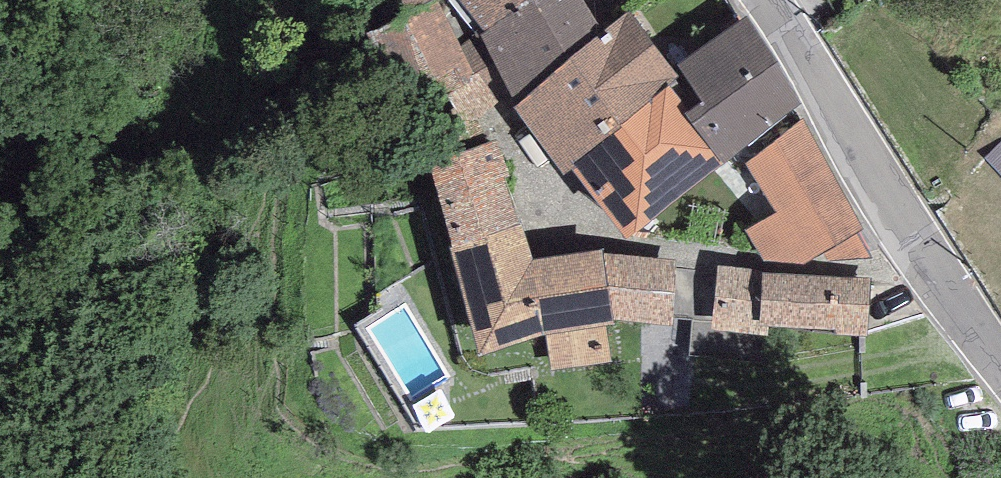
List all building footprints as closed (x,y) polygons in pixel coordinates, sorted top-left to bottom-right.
[(406,11),(431,0),(402,0),(406,11)] [(484,31),(531,0),(459,0),(484,31)] [(584,0),(531,0),(484,31),(479,33),(460,47),(467,62),(485,85),(501,74),(517,104),(571,59),(603,31),(584,0)] [(439,1),(366,34),(395,108),(430,146),(498,103),(485,85),(467,62),(460,47),(439,1)] [(603,31),(571,59),(622,126),(669,87),(679,76),(627,13),(603,31)] [(801,102),(747,15),(677,65),(703,102),(690,112),(685,115),(722,165),(801,102)] [(622,126),(571,59),(517,104),(515,108),(563,174),(571,168),(622,126)] [(628,238),(722,165),(685,115),(690,112),(669,87),(622,126),(571,168),(628,238)] [(802,120),(747,164),(778,211),(746,232),(765,263),(805,265),(824,254),(857,234),(864,230),(802,120)] [(510,179),(496,138),(428,160),(452,247),(522,225),(505,180),(510,179)] [(984,158),(1000,177),(1000,142),(984,158)] [(533,260),(522,225),(452,247),(449,249),(477,356),(547,334),(614,325),(613,319),(604,254),(602,249),(533,260)] [(872,258),(857,234),(824,254),(828,261),(872,258)] [(676,259),(604,254),(613,319),(672,325),(676,259)] [(718,266),(712,330),(767,335),(768,325),(759,324),(763,274),(763,269),(718,266)] [(768,325),(836,329),(836,334),(867,336),(871,277),(763,274),(759,324),(768,325)]
